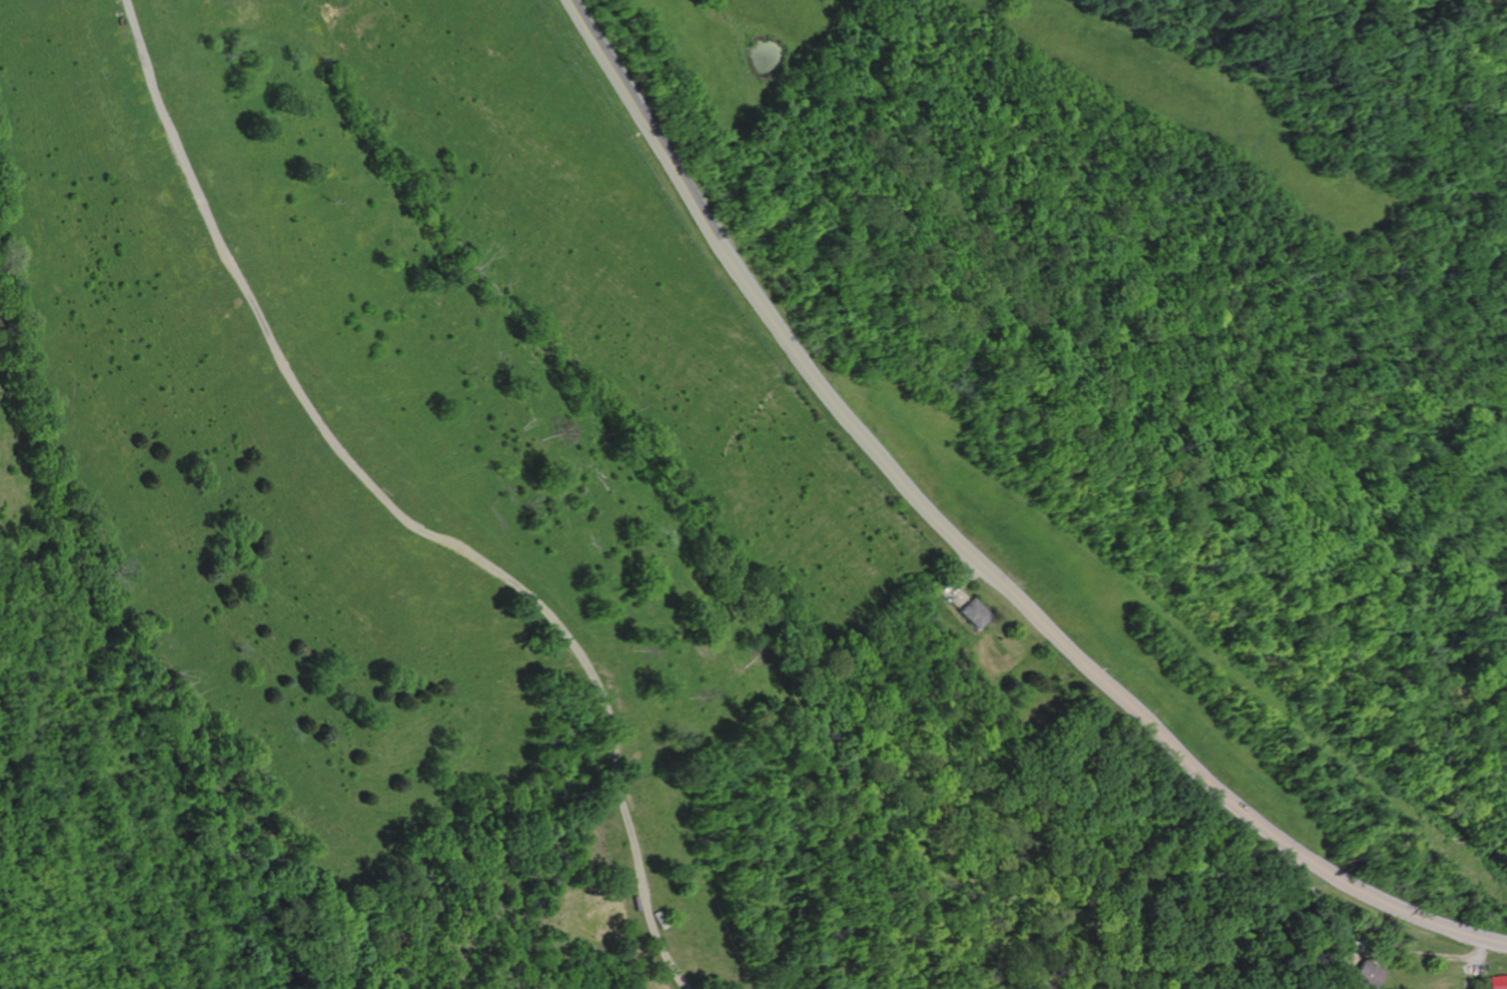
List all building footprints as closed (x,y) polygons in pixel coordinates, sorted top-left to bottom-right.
[(959,610),(972,597),(991,615),(979,628),(959,610)] [(1377,988),(1387,972),(1366,959),(1356,976),(1377,988)] [(1497,976),(1506,975),(1506,988),(1492,988),(1491,977),(1497,977),(1497,976)]
